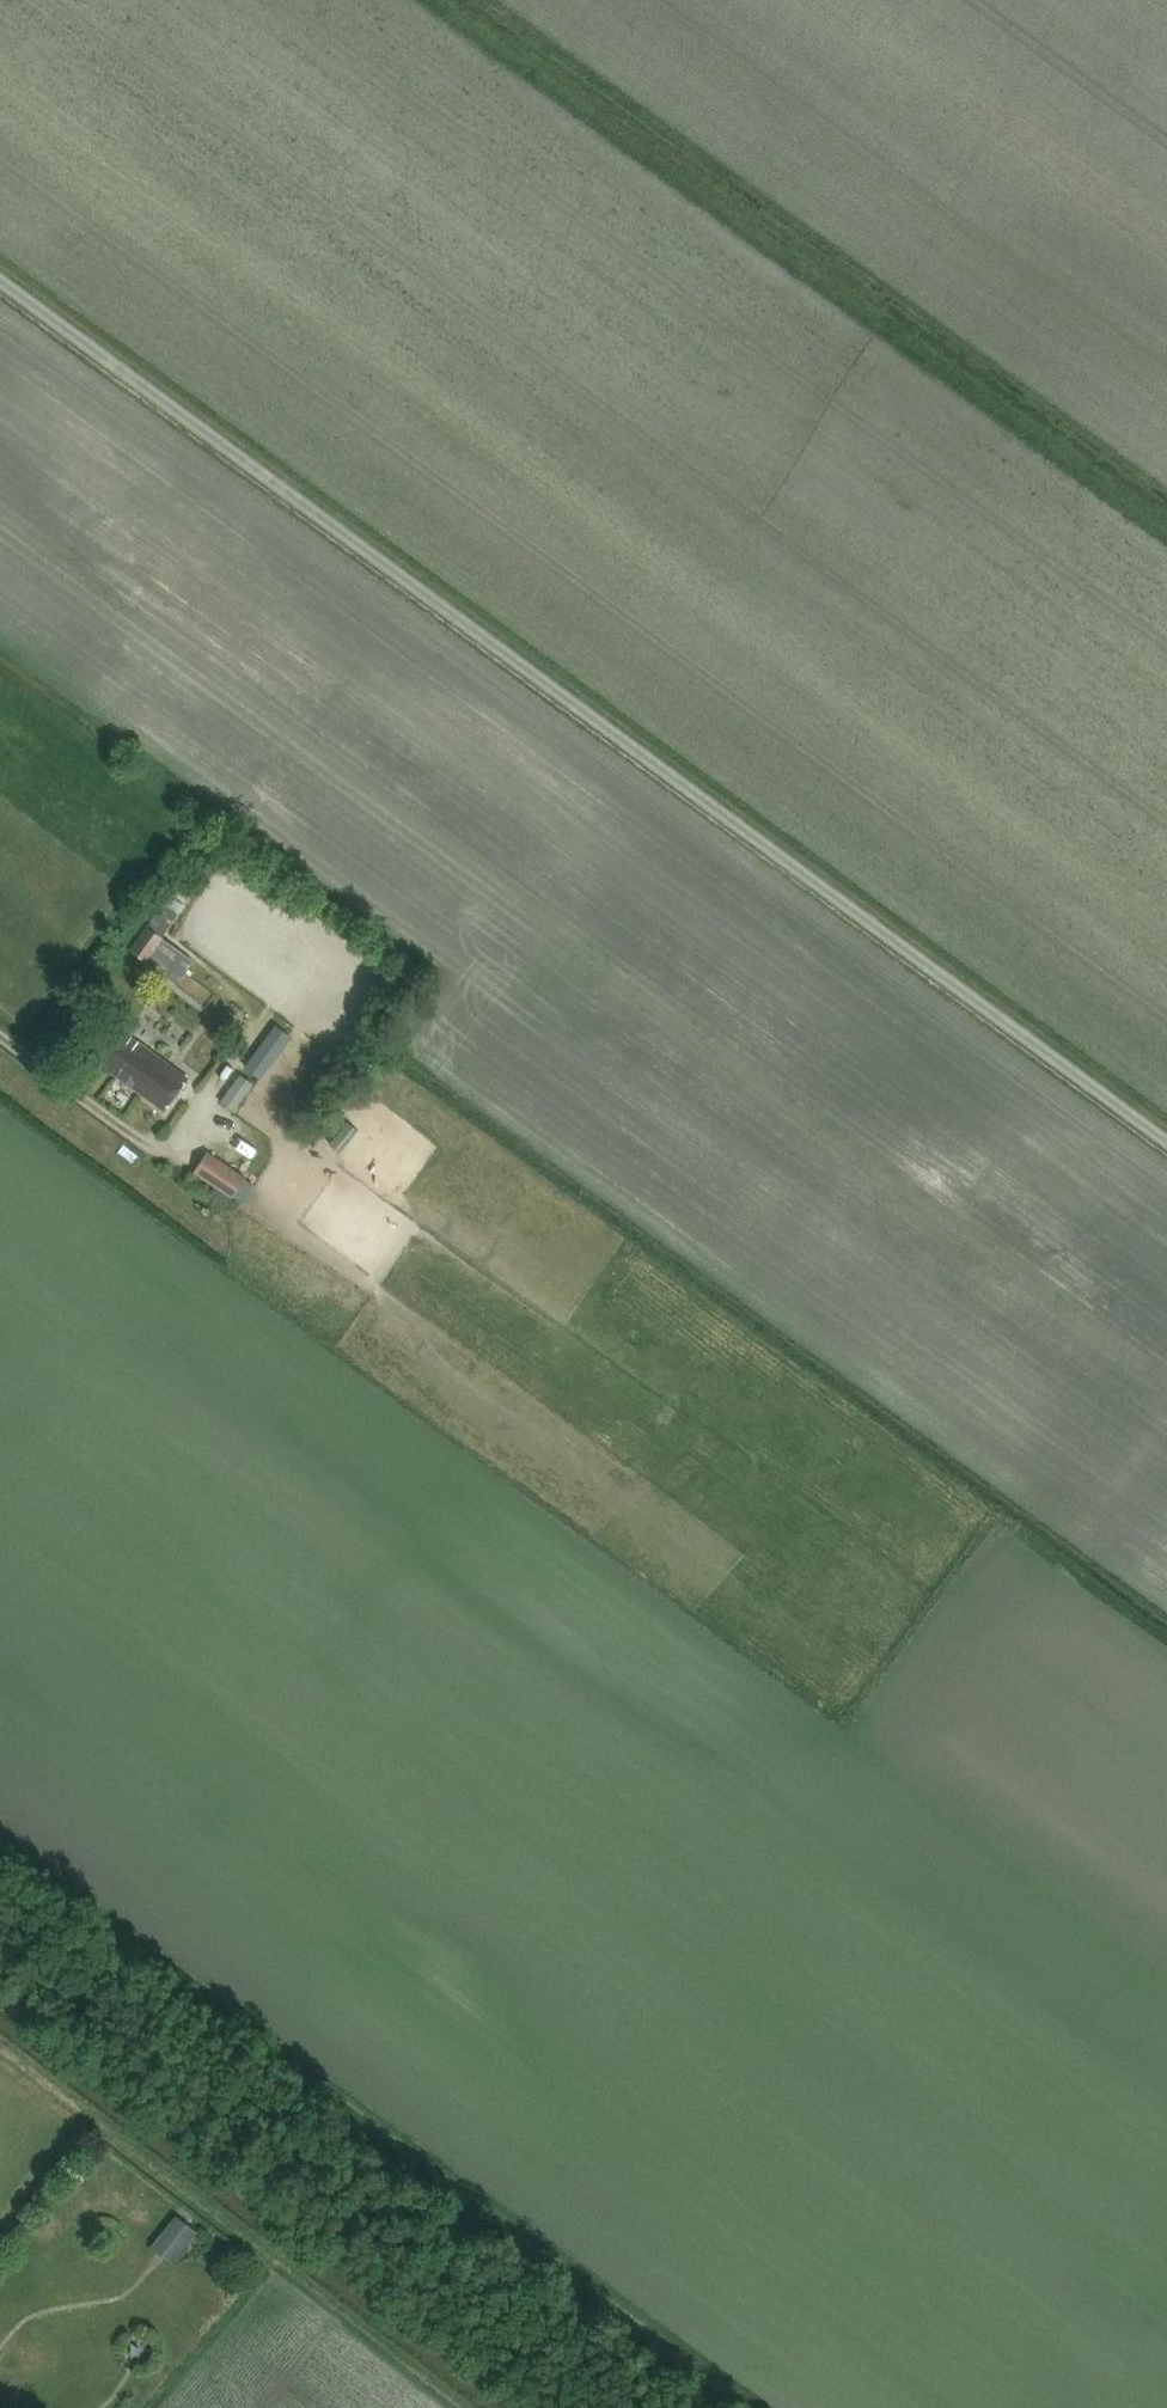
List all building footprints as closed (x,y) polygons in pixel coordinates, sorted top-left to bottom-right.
[(163,936),(184,905),(166,893),(129,950),(147,962),(177,985),(196,962),(163,936)] [(187,1076),(178,1069),(131,1034),(125,1042),(117,1037),(105,1054),(113,1060),(107,1068),(163,1109),(187,1076)] [(253,1082),(239,1072),(220,1100),(233,1110),(253,1082)] [(207,1150),(193,1171),(232,1197),(246,1176),(207,1150)] [(178,2216),(161,2238),(182,2255),(200,2232),(178,2216)]
